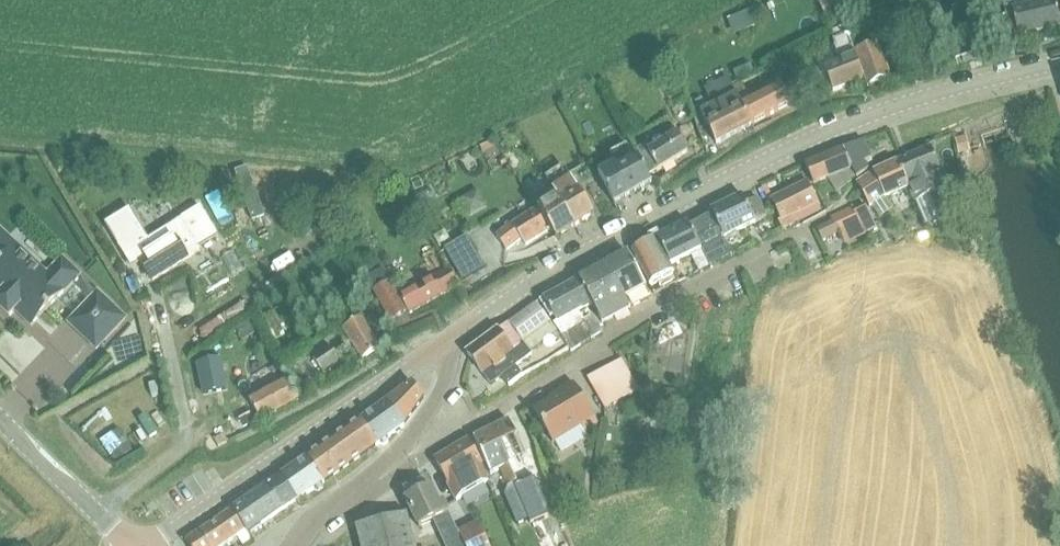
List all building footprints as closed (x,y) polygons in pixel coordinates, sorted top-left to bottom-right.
[(1045,5),(1015,12),(1014,15),(1002,18),(1007,39),(1020,36),(1020,38),(1059,29),(1059,22),(1055,0),(1043,0),(1045,5)] [(748,10),(736,16),(743,31),(755,26),(748,10)] [(846,29),(848,35),(853,47),(860,44),(854,27),(846,29)] [(841,62),(825,68),(834,90),(866,78),(856,55),(853,47),(848,35),(833,41),(841,62)] [(878,46),(856,55),(866,78),(869,87),(891,78),(878,46)] [(661,58),(653,62),(658,71),(666,67),(661,58)] [(742,99),(753,123),(791,105),(784,86),(753,100),(748,88),(739,92),(742,99)] [(742,99),(739,92),(706,107),(703,108),(704,109),(710,124),(719,142),(753,124),(753,123),(742,99)] [(702,98),(695,102),(699,111),(704,109),(703,108),(706,107),(702,98)] [(636,151),(640,158),(649,176),(690,152),(677,128),(671,131),(675,137),(652,151),(648,144),(636,151)] [(959,154),(968,152),(965,137),(955,139),(959,154)] [(491,139),(480,145),(483,151),(494,145),(491,139)] [(864,141),(844,150),(852,168),(856,176),(857,178),(869,169),(866,162),(872,158),(864,141)] [(901,160),(897,162),(915,203),(948,189),(930,147),(929,148),(923,150),(901,160)] [(514,169),(522,163),(514,149),(505,155),(514,169)] [(844,149),(824,157),(833,176),(838,189),(856,176),(852,168),(844,150),(844,149)] [(616,164),(600,172),(617,204),(654,185),(649,176),(640,158),(635,160),(633,155),(616,164)] [(833,176),(824,157),(805,164),(814,185),(833,176)] [(875,173),(858,184),(863,191),(870,206),(884,197),(885,199),(908,188),(897,162),(892,164),(892,165),(875,173)] [(247,171),(233,175),(251,224),(265,219),(247,171)] [(289,179),(271,179),(271,200),(288,200),(289,179)] [(555,190),(561,199),(577,226),(596,215),(574,179),(555,190)] [(771,199),(782,221),(780,222),(784,229),(796,224),(793,217),(818,205),(807,181),(771,199)] [(691,226),(711,265),(734,254),(726,238),(757,222),(767,216),(758,198),(747,203),(743,195),(711,211),(713,215),(691,226)] [(541,208),(539,209),(551,228),(558,238),(577,226),(561,199),(542,210),(541,208)] [(852,209),(863,229),(874,223),(864,203),(852,209)] [(551,228),(539,209),(515,226),(512,222),(507,226),(509,229),(499,236),(509,250),(524,239),(527,245),(551,228)] [(130,213),(106,227),(130,267),(141,260),(153,280),(194,255),(196,253),(201,251),(198,247),(216,236),(201,212),(179,226),(149,244),(130,213)] [(838,231),(833,221),(828,224),(817,229),(822,239),(838,231)] [(689,222),(657,238),(671,265),(690,255),(699,271),(711,265),(691,226),(689,222)] [(858,224),(839,233),(845,245),(864,236),(858,224)] [(445,250),(462,280),(485,267),(467,237),(445,250)] [(671,265),(657,238),(633,251),(655,294),(680,281),(671,265)] [(73,284),(91,301),(69,324),(96,350),(125,319),(98,293),(97,294),(79,277),(80,276),(62,259),(44,279),(14,250),(0,265),(0,309),(9,317),(15,311),(31,326),(53,303),(73,284)] [(628,253),(608,264),(632,307),(651,296),(647,289),(628,253)] [(632,307),(608,264),(581,278),(594,304),(599,314),(604,322),(632,307)] [(383,267),(366,278),(391,320),(408,310),(410,313),(459,283),(449,268),(401,298),(383,267)] [(581,278),(542,302),(552,319),(555,316),(559,323),(556,325),(570,348),(572,352),(602,333),(597,326),(592,317),(584,322),(578,312),(594,304),(581,278)] [(483,341),(467,353),(467,354),(471,358),(492,386),(502,379),(506,385),(508,387),(523,376),(516,367),(533,355),(532,353),(525,343),(552,323),(538,303),(508,324),(498,331),(498,330),(483,341)] [(275,312),(263,317),(269,330),(280,325),(275,312)] [(365,359),(383,347),(364,318),(346,330),(365,359)] [(251,320),(237,329),(245,341),(258,331),(251,320)] [(325,372),(342,361),(332,347),(315,358),(325,372)] [(205,393),(227,388),(221,360),(199,364),(205,393)] [(607,409),(637,392),(619,361),(589,378),(607,409)] [(252,400),(242,406),(253,425),(263,419),(302,397),(291,378),(290,378),(283,365),(275,370),(283,383),(252,400)] [(241,368),(229,375),(234,383),(246,377),(241,368)] [(401,429),(404,426),(405,426),(405,425),(416,410),(424,399),(419,392),(412,384),(412,383),(411,384),(400,391),(388,400),(387,401),(370,413),(365,417),(361,420),(360,420),(377,446),(380,444),(384,445),(389,442),(389,440),(389,438),(393,435),(401,429)] [(599,424),(575,384),(551,399),(552,400),(534,411),(554,443),(582,426),(585,431),(599,424)] [(650,409),(648,424),(657,425),(659,410),(650,409)] [(353,462),(376,446),(376,447),(377,446),(360,420),(354,424),(309,456),(325,482),(329,479),(353,462)] [(510,421),(492,430),(519,486),(515,487),(530,520),(531,523),(530,523),(540,545),(554,540),(542,517),(546,516),(532,481),(533,481),(523,460),(528,457),(510,421)] [(132,448),(121,430),(106,440),(117,458),(132,448)] [(492,430),(474,439),(492,475),(501,471),(509,487),(505,497),(518,525),(530,520),(515,487),(519,486),(492,430)] [(436,460),(457,501),(489,481),(469,441),(436,460)] [(323,483),(324,482),(325,482),(309,456),(308,456),(291,468),(282,475),(297,500),(298,501),(314,490),(318,491),(323,488),(323,483)] [(548,478),(560,502),(569,497),(556,473),(548,478)] [(245,494),(239,499),(241,503),(245,501),(262,525),(297,500),(282,475),(248,499),(245,494)] [(459,533),(445,503),(441,505),(433,489),(422,494),(419,492),(410,496),(409,500),(407,501),(420,528),(434,522),(445,545),(466,545),(459,533)] [(239,499),(231,504),(234,509),(188,540),(191,545),(225,545),(247,531),(249,534),(262,525),(245,501),(241,503),(239,499)] [(409,515),(358,527),(362,545),(417,545),(409,515)] [(466,545),(490,545),(480,523),(459,533),(466,545)]
